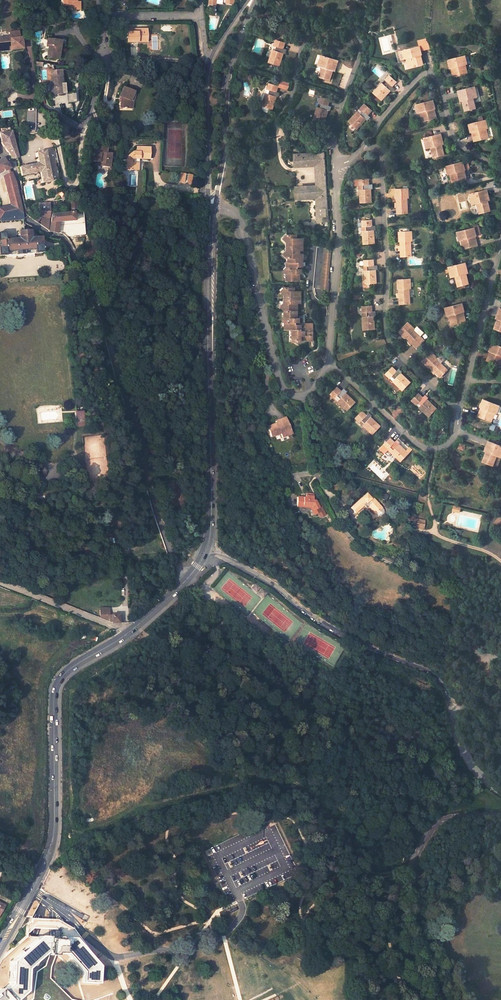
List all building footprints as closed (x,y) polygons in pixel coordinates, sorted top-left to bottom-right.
[(62,6),(67,6),(67,8),(67,10),(79,10),(79,2),(76,3),(76,0),(62,0),(62,6)] [(139,36),(147,36),(147,29),(147,27),(139,27),(139,29),(128,29),(128,39),(139,39),(139,36)] [(11,37),(0,38),(0,49),(12,48),(13,51),(24,50),(23,39),(20,39),(11,40),(11,37)] [(276,38),(269,61),(280,65),(284,52),(285,48),(283,47),(285,41),(276,38)] [(57,59),(60,40),(51,39),(48,58),(57,59)] [(427,42),(417,45),(419,54),(429,51),(427,42)] [(403,53),(404,57),(406,67),(420,63),(418,54),(419,54),(417,45),(404,48),(405,53),(403,53)] [(461,56),(448,59),(450,67),(451,67),(454,77),(468,73),(465,64),(464,60),(462,60),(461,56)] [(333,71),(334,67),(336,68),(338,62),(323,57),(320,66),(322,67),(319,77),(330,80),(333,71)] [(50,75),(49,75),(51,94),(61,93),(60,83),(62,83),(61,75),(55,75),(50,75)] [(390,76),(373,93),(381,101),(385,98),(390,92),(393,88),(392,87),(396,83),(390,76)] [(279,87),(288,90),(290,83),(280,81),(279,87)] [(278,86),(269,83),(262,106),(272,109),(277,97),(278,93),(276,92),(278,86)] [(462,97),(463,102),(465,110),(476,108),(474,98),(476,97),(473,87),(458,91),(460,98),(462,97)] [(120,102),(120,108),(130,108),(130,101),(132,95),(133,92),(122,88),(119,97),(121,98),(121,102),(120,102)] [(74,92),(66,93),(67,102),(75,102),(74,92)] [(321,97),(314,120),(325,123),(329,111),(330,106),(328,106),(330,100),(321,97)] [(418,109),(419,113),(421,122),(435,119),(433,110),(434,109),(432,101),(419,104),(420,109),(418,109)] [(356,130),(365,121),(368,117),(367,116),(371,112),(364,105),(348,123),(356,130)] [(26,131),(34,131),(35,111),(26,111),(26,131)] [(475,142),(489,139),(487,129),(486,125),(484,126),(483,121),(469,125),(471,133),(473,133),(475,142)] [(18,158),(11,132),(0,133),(2,143),(12,159),(18,158)] [(430,147),(433,157),(444,154),(442,145),(440,141),(442,141),(440,134),(426,138),(428,147),(430,147)] [(106,150),(106,146),(100,145),(99,149),(94,148),(92,160),(95,161),(99,161),(99,165),(109,166),(111,153),(107,153),(107,151),(106,150)] [(139,162),(139,157),(143,157),(143,158),(148,158),(149,156),(149,147),(136,147),(136,152),(133,152),(129,155),(129,156),(126,158),(126,169),(136,169),(136,162),(138,162),(139,162)] [(52,182),(45,151),(36,153),(38,164),(19,168),(22,176),(40,173),(42,183),(52,182)] [(329,221),(325,153),(295,155),(295,167),(316,166),(316,186),(296,187),(297,198),(317,198),(317,221),(325,221),(329,221)] [(367,167),(371,160),(366,157),(362,164),(367,167)] [(4,170),(5,171),(9,169),(4,158),(0,160),(0,172),(4,170)] [(449,175),(451,184),(465,181),(463,172),(464,171),(468,169),(466,162),(462,163),(449,166),(450,170),(448,171),(449,175)] [(23,221),(23,217),(15,182),(14,180),(11,173),(4,177),(12,207),(0,208),(0,222),(23,221)] [(191,183),(192,174),(179,173),(178,182),(191,183)] [(370,189),(370,184),(368,184),(368,178),(359,179),(359,185),(360,203),(371,202),(370,189)] [(407,213),(407,199),(408,199),(408,189),(395,190),(395,199),(396,199),(397,203),(394,203),(394,207),(397,207),(397,214),(407,213)] [(487,202),(486,197),(488,197),(486,190),(471,194),(474,204),(476,203),(479,213),(489,210),(487,202)] [(50,210),(49,203),(40,205),(39,212),(50,210)] [(60,222),(75,221),(75,212),(52,214),(49,213),(50,210),(39,212),(39,216),(29,216),(39,223),(39,219),(43,219),(43,224),(48,230),(49,217),(52,217),(52,224),(50,231),(58,232),(60,222)] [(362,220),(363,244),(375,243),(374,230),(374,225),(372,226),(372,220),(362,220)] [(473,228),(460,232),(461,236),(459,237),(460,240),(462,250),(476,246),(474,237),(475,237),(475,236),(480,235),(477,226),(473,227),(473,228)] [(41,239),(31,239),(31,232),(18,232),(18,240),(5,241),(4,233),(0,233),(0,256),(42,254),(42,246),(41,246),(41,239)] [(411,255),(410,241),(412,241),(411,232),(398,232),(399,242),(400,242),(400,246),(398,246),(398,250),(400,250),(400,256),(411,255)] [(305,267),(304,254),(301,254),(301,251),(304,251),(304,239),(297,239),(297,235),(292,235),(287,235),(283,240),(287,244),(288,252),(284,256),(288,260),(289,260),(289,264),(288,264),(288,272),(287,272),(287,275),(288,275),(289,282),(302,282),(302,277),(298,277),(298,275),(303,274),(303,270),(300,271),(300,267),(305,267)] [(329,290),(331,272),(333,250),(319,249),(316,289),(319,289),(329,290)] [(363,259),(365,283),(376,283),(375,269),(375,265),(373,265),(372,259),(363,259)] [(450,266),(453,277),(455,276),(457,286),(468,283),(466,274),(465,270),(467,269),(465,263),(450,266)] [(400,290),(400,294),(398,294),(398,298),(400,298),(401,305),(411,304),(411,290),(412,290),(412,280),(399,281),(399,290),(400,290)] [(284,310),(288,313),(288,321),(287,321),(288,325),(290,325),(290,332),(298,332),(298,342),(303,342),(303,344),(306,343),(306,342),(318,342),(317,324),(309,324),(309,332),(305,332),(305,326),(300,326),(300,323),(303,323),(303,319),(298,319),(298,316),(301,316),(300,305),(304,304),(303,293),(297,293),(297,289),(287,290),(283,294),(287,298),(288,306),(284,310)] [(448,316),(451,325),(464,321),(462,312),(463,312),(462,304),(448,307),(449,311),(447,311),(448,316)] [(363,306),(364,330),(375,329),(375,316),(374,312),(372,312),(372,306),(363,306)] [(496,320),(493,329),(500,332),(500,310),(498,308),(496,315),(497,316),(496,320)] [(421,336),(415,330),(416,329),(409,323),(400,332),(407,339),(408,338),(411,341),(409,342),(412,345),(414,344),(418,348),(425,340),(421,336)] [(425,333),(419,327),(416,329),(415,330),(421,336),(425,333)] [(500,362),(500,346),(491,343),(488,351),(490,351),(486,360),(500,365),(500,362)] [(448,369),(437,359),(438,358),(432,351),(422,361),(429,368),(430,367),(433,369),(431,371),(434,374),(436,372),(441,377),(448,369)] [(410,382),(401,373),(398,370),(396,371),(392,367),(385,373),(403,390),(410,382)] [(346,392),(342,389),(341,391),(337,387),(330,393),(347,410),(355,401),(346,392)] [(438,408),(428,399),(425,395),(423,397),(419,393),(413,399),(430,416),(438,408)] [(495,412),(497,409),(494,408),(496,403),(484,398),(480,406),(482,407),(478,416),(492,421),(495,412)] [(74,411),(75,427),(83,426),(83,411),(74,411)] [(381,426),(372,417),(368,414),(367,415),(363,411),(356,418),(373,434),(381,426)] [(292,432),(286,417),(279,420),(280,422),(276,423),(267,426),(271,437),(281,433),(282,436),(292,432)] [(409,453),(399,444),(396,441),(395,442),(390,438),(384,445),(401,461),(409,453)] [(498,445),(495,443),(496,441),(492,439),(491,442),(488,441),(485,447),(487,448),(485,452),(482,460),(493,465),(496,455),(499,456),(500,452),(500,446),(498,445)] [(457,448),(463,450),(465,445),(460,442),(457,448)] [(369,493),(351,508),(356,513),(364,506),(365,505),(367,508),(369,506),(376,514),(383,508),(369,493)] [(296,507),(309,508),(311,510),(314,515),(317,514),(320,519),(326,515),(322,507),(320,502),(316,504),(312,502),(312,495),(305,495),(305,499),(297,498),(296,507)] [(410,519),(409,526),(417,528),(417,526),(424,527),(425,521),(410,519)] [(260,587),(255,583),(251,588),(256,592),(260,587)] [(262,589),(258,594),(263,597),(267,593),(262,589)] [(104,615),(104,620),(108,620),(108,622),(111,622),(111,623),(112,623),(119,623),(119,614),(112,614),(112,615),(104,615)] [(103,982),(105,966),(80,937),(44,935),(11,961),(11,984),(0,993),(0,999),(21,999),(32,992),(34,968),(50,952),(57,953),(70,953),(87,972),(86,983),(103,982)] [(57,953),(50,952),(46,965),(37,971),(33,998),(32,999),(76,999),(72,999),(51,979),(52,966),(57,953)]
